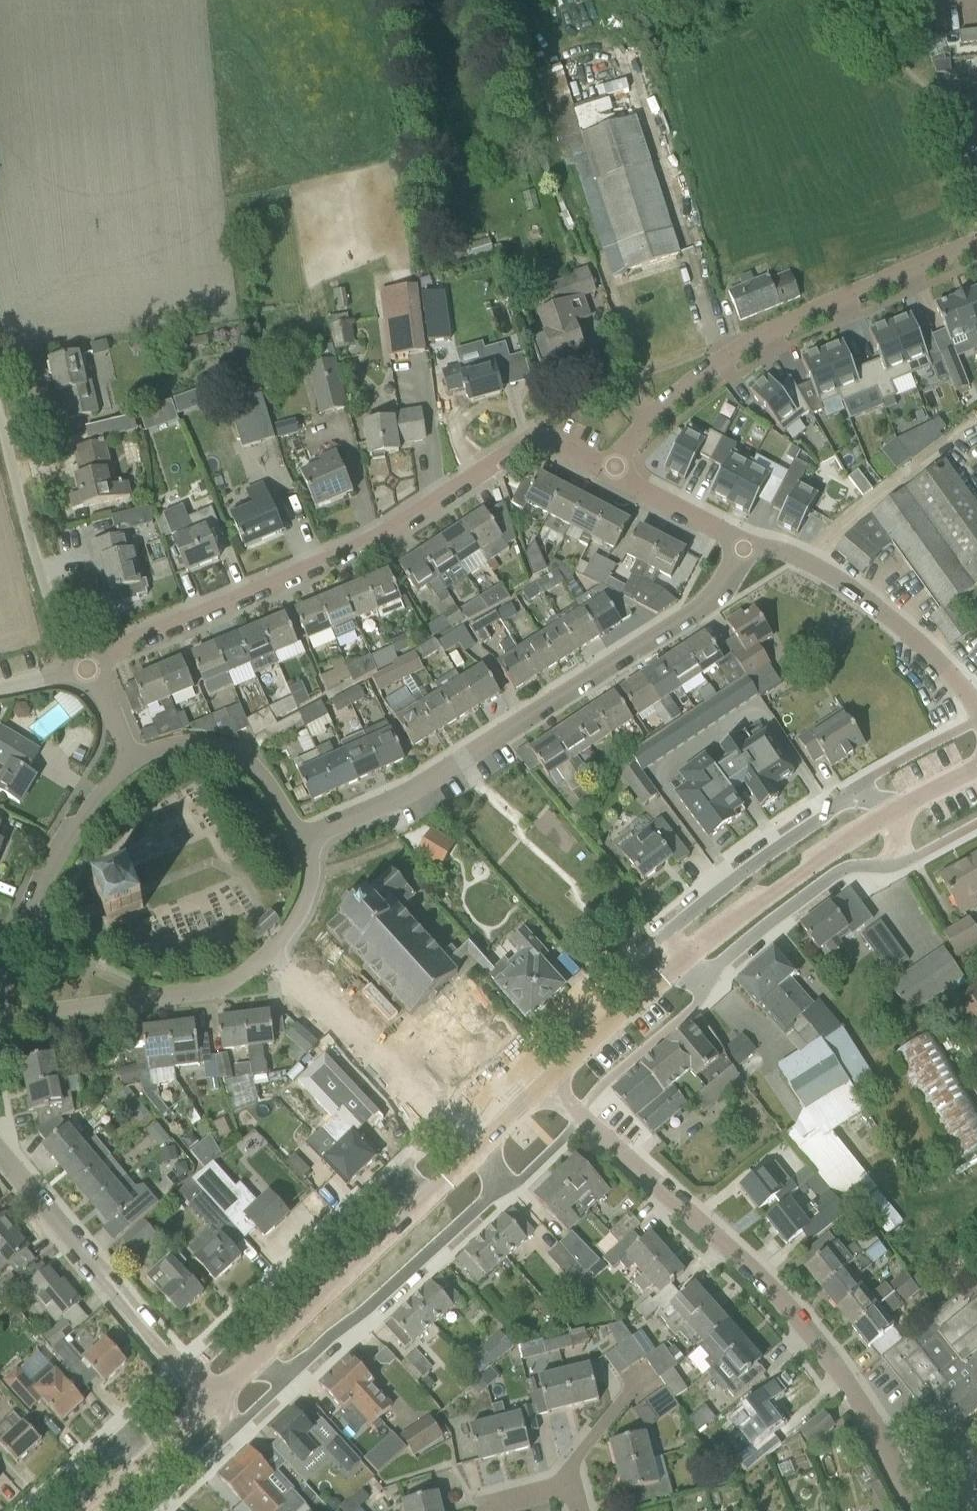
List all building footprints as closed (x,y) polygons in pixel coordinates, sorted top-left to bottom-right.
[(959,33),(961,44),(976,42),(976,30),(959,33)] [(950,60),(932,62),(936,74),(951,72),(950,60)] [(559,65),(538,72),(569,165),(576,163),(608,260),(614,279),(628,274),(627,271),(680,253),(635,117),(634,117),(614,124),(607,102),(605,97),(573,108),(559,65)] [(974,136),(960,137),(964,149),(976,148),(974,136)] [(968,153),(969,162),(976,161),(976,152),(968,153)] [(469,245),(474,261),(494,255),(489,239),(469,245)] [(545,334),(531,339),(541,365),(567,355),(568,356),(575,353),(575,352),(584,349),(580,338),(582,337),(579,328),(577,329),(574,323),(572,324),(565,303),(595,292),(586,269),(573,274),(574,276),(538,289),(546,309),(538,313),(545,334)] [(743,286),(729,292),(740,321),(800,297),(790,271),(770,279),(769,276),(754,282),(750,273),(739,278),(743,286)] [(379,291),(387,357),(426,353),(417,286),(379,291)] [(443,287),(421,290),(428,338),(450,335),(443,287)] [(961,296),(976,335),(976,289),(961,296)] [(334,293),(337,311),(348,310),(345,291),(334,293)] [(961,296),(935,306),(950,343),(967,336),(973,351),(976,349),(976,335),(961,296)] [(329,325),(332,346),(334,345),(335,351),(355,348),(351,322),(348,322),(347,315),(330,318),(331,325),(329,325)] [(911,375),(932,367),(927,356),(911,316),(890,324),(911,375)] [(890,324),(870,333),(880,360),(867,365),(876,389),(881,400),(892,396),(894,395),(890,383),(911,375),(890,324)] [(461,368),(440,373),(446,395),(467,389),(470,402),(501,393),(495,372),(512,367),(507,348),(505,343),(481,350),(484,361),(461,368)] [(822,351),(841,398),(843,402),(876,389),(867,365),(854,370),(843,343),(822,351)] [(334,345),(332,346),(315,349),(318,365),(308,367),(321,415),(346,408),(337,360),(335,360),(333,351),(335,351),(334,345)] [(969,387),(954,350),(940,355),(955,392),(969,387)] [(841,398),(822,351),(802,360),(817,399),(820,407),(841,398)] [(70,404),(65,405),(68,419),(97,412),(84,354),(50,362),(57,393),(67,391),(70,404)] [(266,364),(259,366),(266,393),(274,390),(266,364)] [(751,393),(778,427),(781,430),(812,404),(790,377),(777,388),(770,378),(751,393)] [(199,391),(172,400),(178,416),(205,406),(199,391)] [(229,405),(242,448),(274,438),(261,395),(229,405)] [(892,396),(881,400),(885,409),(895,405),(892,396)] [(170,401),(138,412),(145,432),(177,421),(170,401)] [(385,420),(365,423),(370,456),(399,451),(397,439),(410,436),(411,442),(425,439),(421,412),(385,417),(385,420)] [(86,428),(89,441),(136,431),(134,417),(86,428)] [(719,417),(711,432),(722,438),(731,423),(719,417)] [(932,424),(940,433),(946,428),(939,419),(932,424)] [(283,426),(275,428),(279,441),(287,439),(283,426)] [(927,448),(938,440),(927,426),(917,431),(927,448)] [(664,470),(685,481),(698,455),(711,462),(723,439),(722,438),(711,432),(709,431),(704,442),(684,432),(664,470)] [(86,474),(77,476),(80,493),(69,495),(72,509),(110,501),(131,496),(129,483),(107,488),(104,477),(108,476),(101,443),(75,448),(78,462),(83,461),(86,474)] [(786,457),(794,461),(799,450),(792,447),(786,457)] [(710,494),(730,505),(753,461),(733,450),(710,494)] [(321,465),(301,473),(316,509),(347,496),(342,485),(348,482),(336,453),(319,460),(321,465)] [(795,460),(770,506),(783,513),(777,523),(798,534),(818,496),(798,486),(808,467),(795,460)] [(730,505),(750,515),(770,477),(751,467),(754,462),(753,461),(730,505)] [(959,483),(944,462),(872,513),(848,536),(835,551),(863,574),(880,554),(879,554),(893,544),(941,611),(931,618),(951,646),(972,631),(953,604),(976,588),(976,508),(959,483)] [(849,478),(863,497),(873,489),(868,483),(858,470),(849,478)] [(525,505),(547,516),(562,487),(540,475),(537,481),(526,475),(511,503),(523,510),(525,505)] [(282,532),(274,513),(263,486),(247,493),(250,498),(253,507),(232,516),(234,521),(237,529),(245,547),(282,532)] [(547,516),(569,528),(585,499),(562,487),(547,516)] [(589,543),(590,543),(591,540),(607,510),(585,499),(569,528),(583,535),(579,543),(587,547),(589,543)] [(484,512),(463,526),(488,563),(508,550),(505,546),(516,541),(507,513),(502,505),(486,515),(484,512)] [(209,537),(220,532),(221,531),(215,517),(213,511),(189,521),(183,506),(163,514),(175,543),(179,553),(187,572),(218,559),(209,537)] [(115,533),(152,524),(148,508),(111,517),(115,533)] [(620,540),(629,522),(607,510),(591,540),(601,545),(614,552),(620,540)] [(463,526),(442,539),(460,567),(460,568),(467,577),(488,563),(463,526)] [(613,592),(612,592),(630,602),(663,540),(640,528),(624,557),(635,563),(629,576),(631,577),(625,587),(609,580),(605,588),(613,592)] [(93,543),(97,564),(104,564),(110,591),(117,590),(117,591),(121,590),(124,600),(148,594),(145,581),(140,583),(136,565),(133,552),(132,552),(128,536),(93,543)] [(442,539),(421,553),(439,580),(460,568),(460,567),(442,539)] [(663,540),(630,602),(638,605),(639,605),(645,608),(664,591),(652,585),(659,572),(671,578),(677,567),(678,567),(680,563),(679,563),(685,551),(663,540)] [(543,571),(546,566),(535,542),(524,555),(531,574),(543,571)] [(439,580),(421,553),(400,567),(417,595),(429,588),(435,596),(436,595),(440,602),(449,597),(445,590),(439,580)] [(575,573),(605,588),(609,580),(608,580),(615,566),(594,555),(588,566),(580,562),(578,564),(579,565),(575,573)] [(574,572),(575,573),(579,565),(578,564),(568,559),(564,565),(552,560),(547,569),(546,566),(543,571),(546,570),(548,575),(549,577),(557,573),(564,583),(567,587),(574,572)] [(366,582),(378,610),(382,620),(405,610),(389,572),(366,582)] [(543,595),(564,583),(557,573),(549,577),(548,575),(537,581),(536,584),(542,593),(543,595)] [(366,582),(343,592),(354,620),(378,610),(366,582)] [(501,584),(479,597),(488,610),(508,598),(501,584)] [(536,584),(522,592),(529,602),(542,593),(536,584)] [(331,630),(330,630),(335,641),(358,631),(353,620),(354,620),(343,592),(319,602),(331,630)] [(577,601),(579,604),(599,637),(621,624),(620,623),(632,615),(629,610),(638,605),(630,602),(612,592),(605,598),(604,596),(594,602),(589,594),(577,601)] [(479,597),(458,611),(463,619),(468,621),(488,610),(479,597)] [(307,640),(330,630),(331,630),(319,602),(296,611),(304,630),(307,640)] [(579,604),(557,617),(578,650),(599,637),(579,604)] [(507,605),(495,613),(500,621),(502,623),(515,616),(507,605)] [(458,611),(456,607),(442,616),(450,628),(463,619),(458,611)] [(746,677),(748,680),(755,690),(760,697),(781,683),(770,666),(771,665),(758,646),(773,636),(755,609),(744,616),(742,612),(726,622),(746,652),(741,656),(735,660),(746,677)] [(500,621),(495,613),(469,627),(479,645),(490,639),(485,630),(500,621)] [(285,616),(262,626),(274,654),(297,644),(285,616)] [(548,631),(539,636),(557,664),(578,650),(557,617),(545,625),(548,631)] [(262,626),(239,636),(251,664),(274,654),(262,626)] [(437,643),(443,654),(459,645),(464,652),(475,646),(463,627),(438,643),(437,643)] [(390,642),(392,647),(395,654),(411,648),(405,635),(390,642)] [(715,667),(729,687),(746,677),(735,660),(731,653),(722,659),(715,649),(716,649),(714,645),(713,646),(706,635),(684,649),(702,676),(715,667)] [(239,636),(216,645),(228,673),(251,664),(239,636)] [(526,638),(516,644),(515,644),(536,677),(557,664),(539,636),(529,643),(526,638)] [(515,644),(516,644),(511,638),(499,646),(506,657),(497,663),(514,691),(536,677),(515,644)] [(415,652),(423,666),(443,654),(437,643),(438,643),(434,639),(414,652),(415,652)] [(824,639),(815,649),(823,657),(832,647),(824,639)] [(228,673),(216,645),(193,655),(204,683),(228,673)] [(389,665),(392,663),(398,660),(395,654),(392,647),(382,651),(369,657),(375,673),(389,665)] [(681,690),(702,676),(684,649),(664,663),(681,690)] [(394,667),(393,667),(402,681),(424,670),(422,667),(423,666),(415,652),(398,660),(392,663),(394,667)] [(353,684),(375,673),(369,657),(346,667),(351,679),(353,682),(352,682),(353,684)] [(182,660),(158,670),(170,698),(194,688),(189,678),(182,660)] [(669,698),(681,690),(664,663),(643,676),(672,720),(681,714),(669,698)] [(337,685),(351,679),(346,667),(345,665),(331,671),(337,685)] [(402,681),(393,667),(372,677),(379,692),(402,681)] [(484,669),(462,682),(478,707),(499,694),(489,677),(484,669)] [(170,698),(158,670),(135,680),(140,692),(139,692),(141,696),(142,696),(147,708),(160,703),(166,716),(152,721),(159,738),(182,731),(174,710),(169,699),(170,698)] [(434,685),(441,695),(456,720),(478,707),(462,682),(456,672),(434,685)] [(292,697),(291,698),(296,710),(297,709),(322,696),(312,676),(288,689),(292,697)] [(663,726),(672,720),(643,676),(622,690),(640,718),(653,709),(663,726)] [(757,696),(746,679),(696,713),(631,755),(643,771),(757,696)] [(697,694),(705,704),(717,695),(709,685),(697,694)] [(359,687),(345,694),(351,706),(365,699),(359,687)] [(58,700),(75,718),(86,707),(68,690),(58,700)] [(423,692),(413,698),(435,734),(456,720),(441,695),(429,702),(423,692)] [(351,706),(345,694),(331,701),(337,713),(351,706)] [(615,695),(593,709),(610,734),(631,720),(626,711),(615,695)] [(269,708),(276,725),(299,712),(297,709),(296,710),(291,698),(269,708)] [(435,734),(413,698),(392,711),(399,721),(398,722),(403,730),(414,747),(435,734)] [(321,702),(299,713),(306,727),(328,716),(321,702)] [(191,703),(174,710),(182,731),(183,730),(200,723),(191,703)] [(250,728),(247,720),(246,720),(240,706),(226,711),(229,718),(214,725),(218,733),(239,739),(237,734),(250,728)] [(254,738),(264,733),(263,732),(276,725),(269,708),(247,720),(250,728),(254,738)] [(593,709),(573,723),(589,748),(610,734),(593,709)] [(853,754),(853,753),(866,745),(843,710),(798,739),(813,763),(824,756),(831,767),(846,757),(847,758),(853,754)] [(263,732),(264,733),(264,734),(265,733),(271,745),(306,727),(299,713),(299,712),(276,725),(263,732)] [(573,723),(552,736),(583,784),(599,774),(595,769),(582,765),(575,757),(589,748),(573,723)] [(373,728),(364,732),(381,770),(404,760),(390,730),(376,737),(373,728)] [(20,804),(36,777),(27,771),(39,752),(0,729),(0,763),(8,768),(4,774),(0,772),(0,793),(20,804)] [(689,787),(677,796),(709,839),(745,812),(731,792),(744,784),(761,810),(778,799),(769,786),(777,781),(779,784),(794,773),(767,733),(752,742),(745,731),(720,748),(731,764),(717,774),(705,758),(681,776),(689,787)] [(364,742),(345,751),(358,780),(381,770),(364,732),(360,734),(364,742)] [(629,734),(615,743),(623,755),(637,746),(629,734)] [(583,784),(552,736),(531,750),(538,761),(537,762),(540,766),(541,765),(548,776),(557,770),(572,792),(582,806),(593,799),(583,784)] [(623,755),(615,743),(603,752),(611,763),(623,755)] [(329,744),(317,750),(335,791),(358,780),(345,751),(334,755),(329,744)] [(77,749),(71,761),(80,765),(85,753),(77,749)] [(335,791),(317,750),(315,750),(316,752),(295,762),(305,785),(304,786),(306,790),(307,789),(312,801),(335,791)] [(628,754),(614,764),(623,776),(620,777),(643,806),(658,794),(636,766),(637,766),(628,754)] [(631,834),(615,846),(619,851),(643,881),(672,858),(677,865),(689,855),(661,819),(635,839),(631,834)] [(429,834),(423,844),(446,858),(452,847),(429,834)] [(950,894),(962,914),(976,905),(974,901),(976,899),(976,855),(940,877),(950,894)] [(143,909),(139,898),(134,885),(128,872),(126,873),(123,866),(114,870),(118,879),(95,888),(109,923),(143,909)] [(489,976),(490,975),(489,975),(494,970),(469,943),(458,953),(451,946),(440,956),(428,942),(431,939),(415,922),(412,924),(404,915),(408,912),(403,907),(415,896),(392,870),(367,893),(364,889),(337,913),(341,917),(327,929),(342,945),(346,942),(352,949),(349,952),(350,954),(354,951),(367,965),(363,969),(365,971),(365,970),(378,984),(377,985),(379,987),(383,983),(396,997),(392,1001),(394,1003),(397,999),(411,1015),(458,973),(452,967),(468,953),(489,976)] [(857,931),(873,919),(860,902),(850,889),(800,926),(812,942),(819,951),(825,946),(841,967),(852,958),(845,948),(839,940),(843,937),(855,928),(857,931)] [(958,957),(976,946),(976,935),(968,920),(944,934),(958,957)] [(861,935),(889,976),(909,962),(881,921),(861,935)] [(266,934),(258,925),(250,932),(246,935),(254,944),(266,934)] [(489,975),(490,975),(497,983),(497,984),(527,1017),(531,1014),(532,1015),(563,987),(541,962),(548,955),(525,929),(513,941),(523,953),(509,965),(505,960),(494,970),(489,975)] [(776,947),(756,965),(796,1011),(809,1026),(822,1042),(839,1068),(860,1055),(843,1027),(841,1029),(819,1002),(814,1005),(791,978),(798,972),(776,947)] [(891,987),(910,1015),(963,978),(944,950),(891,987)] [(756,965),(737,982),(750,997),(759,1007),(759,1006),(770,1019),(784,1035),(791,1029),(797,1037),(809,1026),(796,1011),(756,965)] [(960,1018),(973,1035),(976,1032),(976,983),(951,1000),(963,1016),(960,1018)] [(248,1047),(249,1065),(250,1065),(252,1076),(269,1074),(267,1063),(265,1063),(263,1045),(274,1044),(272,1031),(273,1031),(272,1026),(271,1027),(270,1013),(244,1017),(248,1047)] [(899,1014),(888,1022),(894,1030),(905,1022),(899,1014)] [(691,1098),(731,1064),(713,1031),(701,1016),(612,1091),(636,1118),(637,1117),(652,1135),(668,1122),(687,1106),(676,1093),(683,1087),(691,1098)] [(223,1050),(248,1047),(244,1017),(219,1020),(222,1040),(223,1050)] [(194,1023),(169,1026),(174,1068),(204,1064),(204,1068),(212,1067),(207,1035),(196,1036),(194,1023)] [(287,1036),(307,1054),(317,1043),(297,1025),(287,1036)] [(174,1068),(169,1026),(144,1029),(146,1043),(134,1044),(138,1072),(174,1068)] [(958,1162),(976,1151),(976,1112),(931,1033),(894,1056),(958,1162)] [(738,1037),(724,1049),(738,1065),(752,1052),(738,1037)] [(780,1066),(779,1068),(801,1102),(799,1103),(803,1109),(804,1109),(807,1109),(832,1093),(835,1098),(851,1088),(844,1077),(839,1068),(822,1042),(820,1040),(801,1053),(780,1066)] [(233,1078),(227,1054),(215,1056),(221,1081),(233,1078)] [(23,1061),(28,1086),(58,1080),(53,1055),(23,1061)] [(337,1147),(322,1160),(347,1186),(377,1157),(353,1131),(352,1132),(337,1115),(364,1090),(333,1058),(287,1102),(317,1135),(321,1130),(337,1147)] [(726,1096),(743,1082),(733,1068),(731,1065),(731,1064),(691,1098),(704,1113),(706,1111),(725,1095),(726,1096)] [(250,1065),(249,1065),(235,1067),(236,1078),(252,1076),(250,1065)] [(129,1067),(116,1070),(120,1085),(134,1082),(129,1067)] [(37,1110),(40,1127),(60,1118),(74,1112),(66,1077),(58,1080),(28,1086),(30,1100),(27,1100),(29,1111),(37,1110)] [(218,1078),(208,1079),(210,1091),(219,1089),(218,1078)] [(118,1098),(128,1110),(139,1101),(128,1089),(118,1098)] [(139,1101),(128,1110),(138,1123),(149,1113),(139,1101)] [(44,1147),(61,1166),(86,1146),(85,1145),(69,1126),(67,1128),(60,1118),(40,1127),(35,1129),(47,1144),(44,1147)] [(146,1133),(160,1148),(170,1139),(157,1124),(146,1133)] [(796,1124),(785,1135),(829,1193),(831,1191),(838,1200),(846,1212),(875,1189),(837,1141),(828,1135),(818,1128),(806,1138),(796,1124)] [(205,1169),(222,1155),(210,1136),(190,1152),(205,1169)] [(61,1166),(76,1185),(100,1165),(101,1165),(110,1158),(94,1138),(85,1145),(86,1146),(61,1166)] [(242,1138),(230,1151),(253,1173),(266,1160),(242,1138)] [(173,1147),(160,1151),(163,1163),(176,1159),(173,1147)] [(295,1155),(288,1163),(302,1177),(309,1170),(295,1155)] [(576,1158),(556,1178),(578,1201),(587,1211),(599,1200),(608,1191),(576,1158)] [(742,1187),(759,1209),(775,1197),(780,1203),(797,1190),(775,1162),(764,1171),(763,1170),(742,1187)] [(205,1170),(193,1181),(245,1239),(256,1228),(264,1237),(289,1215),(269,1194),(259,1203),(240,1183),(236,1187),(213,1163),(205,1170)] [(76,1185),(93,1204),(126,1177),(117,1166),(108,1174),(101,1165),(100,1165),(76,1185)] [(126,1177),(93,1204),(109,1224),(118,1216),(128,1228),(159,1203),(148,1190),(144,1186),(135,1188),(126,1177)] [(578,1201),(556,1178),(536,1197),(568,1230),(578,1220),(569,1211),(578,1201)] [(162,1200),(177,1188),(171,1181),(156,1193),(162,1200)] [(811,1206),(811,1207),(800,1216),(789,1202),(767,1219),(787,1244),(804,1231),(810,1239),(809,1239),(810,1241),(845,1214),(844,1213),(846,1212),(838,1200),(831,1191),(829,1193),(814,1205),(813,1204),(811,1206)] [(189,1205),(207,1225),(219,1213),(202,1194),(189,1205)] [(876,1210),(893,1248),(912,1239),(896,1202),(876,1210)] [(512,1209),(485,1234),(506,1257),(534,1232),(512,1209)] [(609,1232),(620,1244),(633,1232),(641,1225),(630,1213),(615,1226),(609,1232)] [(2,1270),(9,1264),(29,1248),(17,1234),(20,1232),(5,1214),(0,1218),(0,1268),(2,1270)] [(123,1239),(133,1252),(154,1235),(144,1222),(123,1239)] [(198,1239),(207,1248),(195,1259),(202,1266),(216,1281),(241,1258),(227,1243),(212,1226),(198,1239)] [(966,1241),(976,1254),(976,1228),(967,1236),(970,1239),(966,1241)] [(570,1232),(559,1244),(584,1276),(598,1262),(590,1253),(570,1232)] [(634,1264),(643,1274),(644,1275),(667,1254),(650,1235),(642,1242),(633,1232),(620,1244),(603,1259),(612,1269),(619,1263),(627,1271),(634,1264)] [(806,1268),(822,1288),(879,1242),(871,1233),(855,1245),(854,1244),(844,1252),(829,1233),(802,1254),(811,1264),(806,1268)] [(506,1257),(485,1234),(457,1260),(478,1283),(506,1257)] [(822,1288),(837,1307),(861,1289),(854,1280),(871,1267),(870,1266),(887,1254),(879,1242),(822,1288)] [(584,1276),(559,1244),(548,1255),(574,1285),(573,1286),(578,1291),(589,1281),(584,1276)] [(644,1275),(643,1274),(634,1283),(643,1293),(647,1290),(650,1289),(654,1286),(660,1293),(684,1272),(667,1254),(644,1275)] [(166,1277),(155,1286),(180,1313),(203,1292),(173,1259),(160,1270),(166,1277)] [(21,1280),(56,1322),(80,1302),(69,1289),(66,1292),(49,1270),(48,1270),(44,1265),(39,1269),(37,1267),(21,1280)] [(15,1278),(10,1273),(0,1281),(0,1291),(15,1278)] [(837,1307),(853,1327),(909,1282),(902,1274),(887,1286),(885,1284),(868,1297),(861,1289),(837,1307)] [(439,1276),(412,1301),(433,1325),(461,1299),(439,1276)] [(909,1282),(853,1327),(869,1347),(892,1328),(885,1319),(902,1305),(917,1292),(909,1282)] [(963,1294),(962,1294),(950,1302),(929,1319),(927,1321),(909,1336),(880,1359),(884,1363),(885,1361),(911,1393),(910,1395),(919,1406),(927,1399),(943,1419),(938,1423),(942,1434),(952,1430),(976,1410),(976,1283),(963,1294)] [(674,1336),(678,1332),(711,1303),(694,1284),(684,1293),(683,1292),(680,1295),(676,1291),(658,1307),(659,1308),(658,1309),(661,1311),(657,1315),(667,1325),(665,1326),(674,1336)] [(645,1320),(658,1309),(659,1308),(658,1307),(650,1299),(636,1311),(645,1320)] [(433,1325),(412,1301),(384,1327),(406,1350),(433,1325)] [(928,1304),(929,1319),(950,1302),(928,1304)] [(703,1344),(727,1322),(711,1303),(678,1332),(687,1342),(695,1335),(703,1344)] [(507,1313),(498,1321),(505,1328),(514,1320),(507,1313)] [(63,1320),(43,1337),(52,1348),(72,1331),(63,1320)] [(702,1379),(707,1373),(744,1341),(727,1322),(703,1344),(695,1350),(685,1360),(686,1361),(687,1360),(702,1376),(701,1378),(702,1379)] [(572,1347),(569,1336),(557,1339),(559,1350),(572,1347)] [(483,1363),(489,1370),(496,1364),(495,1364),(508,1352),(492,1337),(482,1346),(489,1355),(483,1363)] [(618,1375),(645,1358),(646,1357),(633,1337),(605,1357),(607,1359),(618,1375)] [(559,1350),(557,1339),(543,1342),(543,1338),(519,1344),(523,1359),(547,1353),(559,1350)] [(84,1360),(91,1368),(105,1383),(127,1362),(106,1339),(91,1353),(84,1360)] [(744,1341),(707,1373),(724,1393),(727,1390),(735,1400),(749,1387),(754,1383),(762,1375),(763,1375),(766,1372),(760,1366),(759,1367),(757,1363),(761,1360),(744,1341)] [(53,1350),(78,1379),(88,1370),(62,1342),(53,1350)] [(663,1346),(646,1357),(645,1358),(659,1378),(677,1366),(663,1346)] [(403,1363),(419,1380),(433,1368),(416,1350),(403,1363)] [(393,1406),(372,1383),(373,1381),(365,1372),(351,1357),(335,1371),(379,1418),(393,1406)] [(31,1410),(42,1400),(62,1422),(84,1401),(63,1379),(49,1364),(29,1383),(17,1370),(5,1382),(31,1410)] [(490,1370),(482,1378),(488,1385),(487,1386),(487,1388),(498,1378),(497,1377),(503,1371),(496,1364),(489,1370),(490,1370)] [(590,1365),(564,1371),(573,1406),(598,1400),(590,1365)] [(379,1418),(335,1371),(320,1385),(342,1410),(350,1403),(371,1426),(379,1418)] [(529,1393),(530,1400),(532,1405),(535,1416),(548,1413),(550,1413),(550,1412),(573,1406),(564,1371),(539,1378),(542,1390),(529,1393)] [(427,1377),(422,1382),(429,1390),(435,1385),(427,1377)] [(488,1385),(482,1378),(471,1388),(479,1396),(487,1388),(487,1386),(488,1385)] [(746,1407),(732,1417),(742,1432),(740,1433),(750,1447),(736,1458),(746,1472),(761,1460),(765,1457),(781,1445),(771,1432),(781,1424),(770,1410),(773,1408),(770,1404),(786,1391),(778,1380),(762,1392),(759,1395),(758,1394),(745,1405),(746,1407)] [(644,1402),(658,1421),(680,1406),(666,1387),(644,1402)] [(716,1418),(705,1404),(687,1419),(697,1432),(716,1418)] [(539,1430),(535,1416),(532,1405),(522,1407),(516,1408),(518,1414),(515,1414),(515,1415),(504,1417),(502,1407),(492,1409),(494,1420),(496,1419),(504,1455),(528,1449),(528,1450),(530,1449),(526,1433),(539,1430)] [(324,1443),(312,1430),(314,1429),(294,1409),(271,1430),(282,1442),(274,1449),(295,1472),(303,1464),(304,1465),(318,1451),(317,1450),(324,1443)] [(17,1463),(41,1441),(13,1410),(4,1418),(5,1420),(0,1425),(0,1445),(17,1463)] [(800,1432),(810,1445),(834,1426),(824,1413),(800,1432)] [(400,1436),(414,1457),(443,1438),(429,1417),(400,1436)] [(496,1419),(494,1420),(470,1425),(474,1443),(479,1461),(504,1455),(496,1419)] [(691,1432),(682,1438),(690,1451),(700,1444),(691,1432)] [(611,1442),(618,1467),(652,1459),(646,1433),(611,1442)] [(378,1474),(406,1448),(395,1436),(367,1462),(378,1474)] [(361,1462),(339,1438),(327,1450),(348,1473),(361,1462)] [(700,1444),(690,1451),(699,1463),(708,1456),(700,1444)] [(235,1463),(278,1510),(299,1510),(303,1508),(297,1502),(272,1474),(273,1474),(264,1464),(250,1449),(235,1463)] [(652,1459),(618,1467),(625,1493),(659,1484),(652,1459)] [(235,1463),(219,1478),(242,1502),(250,1510),(278,1510),(235,1463)] [(879,1510),(889,1510),(893,1509),(878,1481),(877,1481),(869,1465),(858,1471),(879,1510)] [(432,1486),(422,1489),(424,1496),(433,1494),(432,1486)] [(340,1509),(342,1510),(354,1510),(368,1498),(361,1490),(340,1509)] [(405,1510),(441,1510),(437,1493),(433,1494),(424,1496),(402,1502),(405,1510)] [(329,1497),(324,1502),(332,1510),(340,1503),(336,1498),(329,1497)]
